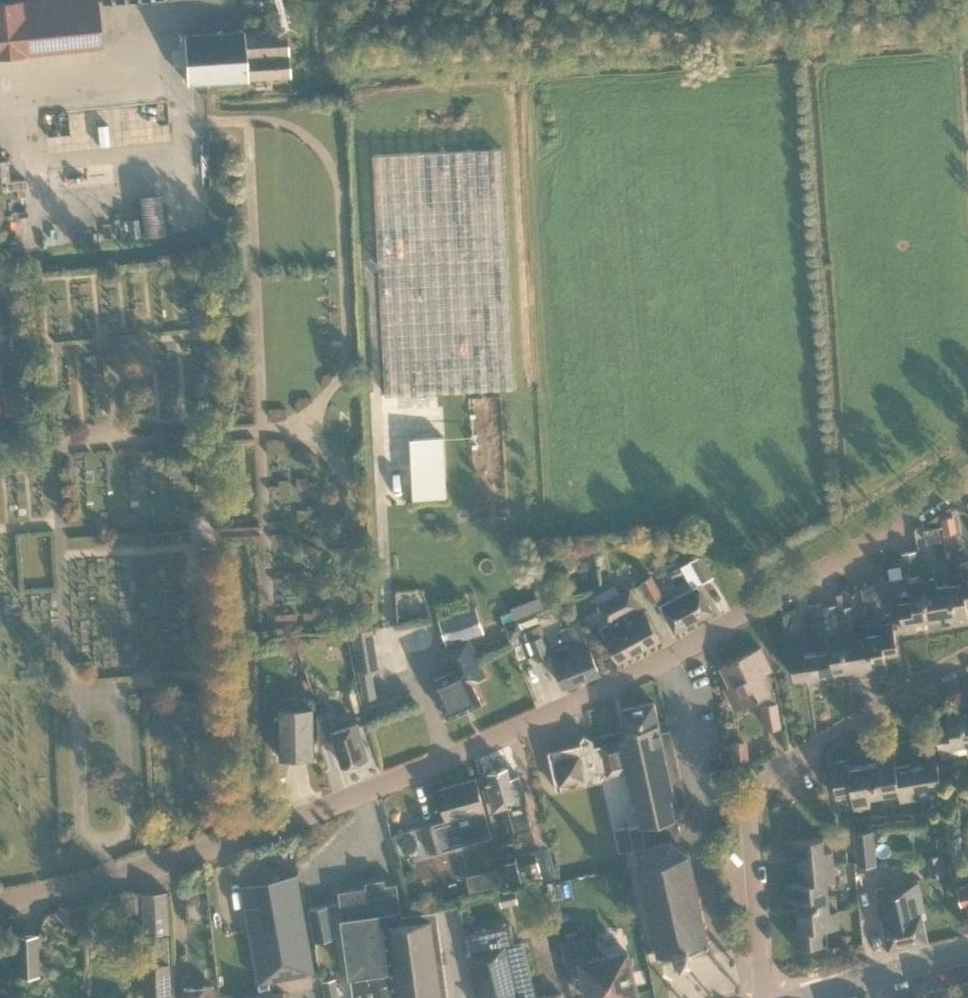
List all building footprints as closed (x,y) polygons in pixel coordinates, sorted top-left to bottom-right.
[(101,42),(97,0),(12,0),(0,1),(0,52),(101,42)] [(248,77),(248,75),(289,72),(285,28),(244,31),(244,28),(184,33),(188,82),(248,77)] [(387,393),(515,386),(502,146),(374,153),(387,393)] [(146,192),(149,233),(171,231),(169,191),(146,192)] [(19,416),(18,392),(0,393),(0,417),(19,416)] [(444,435),(412,437),(415,496),(447,495),(444,435)] [(945,532),(958,529),(954,513),(942,515),(945,532)] [(916,548),(903,550),(907,574),(920,572),(916,548)] [(214,549),(202,550),(203,564),(215,563),(214,549)] [(702,580),(715,573),(703,551),(690,558),(702,580)] [(961,558),(963,571),(962,571),(961,569),(949,571),(950,581),(956,621),(967,619),(967,605),(967,600),(967,557),(961,558)] [(938,583),(936,575),(934,559),(922,561),(924,577),(923,577),(929,617),(942,615),(943,623),(956,621),(950,581),(938,583)] [(883,572),(861,585),(862,585),(868,595),(889,583),(883,572)] [(653,598),(662,593),(652,573),(642,579),(653,598)] [(917,618),(929,617),(923,577),(909,579),(911,589),(898,591),(904,629),(918,627),(917,618)] [(675,628),(713,608),(698,582),(660,602),(675,628)] [(619,659),(660,637),(645,608),(628,617),(626,612),(640,605),(631,586),(599,603),(608,621),(600,625),(619,659)] [(545,593),(518,604),(524,619),(551,609),(545,593)] [(841,627),(837,602),(823,605),(826,629),(841,627)] [(448,641),(484,629),(476,606),(441,617),(448,641)] [(861,674),(875,671),(868,632),(856,634),(852,612),(840,614),(843,628),(841,628),(847,667),(860,665),(861,674)] [(865,615),(868,632),(875,671),(888,669),(885,651),(898,649),(894,620),(887,621),(886,612),(865,615)] [(522,627),(519,620),(507,624),(511,637),(519,634),(522,627)] [(564,685),(600,671),(580,620),(571,624),(579,644),(572,647),(568,642),(556,647),(556,654),(552,655),(564,685)] [(531,637),(541,633),(537,625),(528,629),(531,637)] [(363,697),(376,695),(372,668),(380,667),(374,626),(352,630),(359,670),(363,697)] [(815,637),(813,628),(805,629),(807,638),(815,637)] [(847,667),(841,628),(827,630),(830,648),(818,650),(822,679),(836,677),(835,669),(847,667)] [(538,658),(550,653),(542,634),(530,638),(538,658)] [(809,682),(822,679),(818,650),(805,652),(802,634),(788,636),(794,675),(807,673),(809,682)] [(487,674),(476,652),(471,640),(469,636),(444,647),(454,669),(432,679),(449,716),(482,700),(473,680),(487,674)] [(777,701),(763,672),(773,668),(762,646),(722,665),(732,684),(726,687),(736,707),(760,696),(764,704),(762,704),(766,727),(782,725),(778,701),(777,701)] [(655,699),(622,707),(629,737),(594,743),(594,740),(593,741),(601,778),(602,778),(601,775),(628,769),(634,795),(636,794),(644,829),(619,833),(621,848),(647,844),(649,846),(651,843),(673,838),(674,837),(672,830),(681,829),(676,806),(687,803),(670,728),(662,730),(655,699)] [(967,741),(961,702),(947,704),(950,722),(937,724),(942,754),(967,750),(967,746),(967,741)] [(315,756),(314,705),(280,706),(281,757),(297,756),(315,756)] [(331,709),(318,712),(319,743),(335,738),(343,764),(369,756),(359,721),(336,728),(331,709)] [(732,739),(732,758),(749,757),(748,739),(732,739)] [(558,787),(601,778),(593,741),(550,750),(558,787)] [(925,763),(918,765),(897,768),(894,750),(902,797),(930,793),(929,784),(943,782),(936,743),(922,745),(925,763)] [(900,789),(901,798),(902,797),(894,750),(878,753),(879,761),(865,763),(870,794),(900,789)] [(871,802),(870,794),(865,763),(849,766),(848,757),(831,760),(837,795),(853,793),(855,805),(871,802)] [(508,764),(489,769),(492,780),(487,782),(494,808),(509,804),(516,833),(533,828),(526,800),(526,799),(519,773),(511,775),(508,764)] [(448,817),(423,824),(430,851),(450,845),(493,833),(485,807),(476,776),(439,787),(448,817)] [(857,864),(878,861),(874,828),(852,831),(857,864)] [(788,881),(836,877),(833,848),(825,848),(823,835),(784,839),(785,853),(803,851),(806,879),(788,881)] [(685,845),(673,838),(651,843),(649,846),(640,860),(640,859),(639,861),(659,951),(659,952),(662,951),(678,947),(679,954),(693,951),(692,943),(707,940),(707,941),(710,940),(710,939),(690,849),(689,847),(685,845)] [(548,846),(516,854),(522,880),(554,872),(548,846)] [(498,868),(488,870),(491,884),(501,882),(498,868)] [(298,871),(241,882),(260,981),(317,970),(315,963),(304,902),(298,871)] [(799,911),(830,908),(827,878),(836,877),(788,881),(789,897),(798,897),(799,911)] [(919,877),(875,887),(882,918),(883,918),(889,947),(928,938),(923,916),(927,915),(919,877)] [(397,882),(340,889),(343,917),(354,997),(449,997),(437,908),(402,913),(397,882)] [(960,884),(964,901),(967,900),(967,902),(967,882),(960,884)] [(498,889),(502,905),(519,901),(515,885),(498,889)] [(201,901),(201,887),(187,888),(188,902),(201,901)] [(169,890),(143,891),(145,932),(171,930),(169,890)] [(330,902),(309,906),(313,926),(334,922),(330,902)] [(838,907),(830,908),(799,911),(800,927),(792,927),(793,944),(823,941),(822,926),(840,924),(838,907)] [(524,996),(536,993),(522,938),(512,940),(508,922),(465,933),(470,950),(468,951),(478,997),(525,997),(524,996)] [(40,931),(18,932),(19,974),(42,973),(40,931)] [(148,997),(171,997),(171,993),(173,993),(172,960),(170,959),(169,932),(145,933),(146,995),(148,995),(148,997)] [(563,941),(569,964),(583,961),(592,997),(621,997),(638,994),(628,949),(590,958),(584,936),(563,941)] [(336,976),(323,979),(327,997),(332,997),(340,996),(336,976)] [(184,986),(185,997),(214,997),(213,984),(184,986)] [(951,985),(928,991),(929,997),(954,997),(951,985)]
